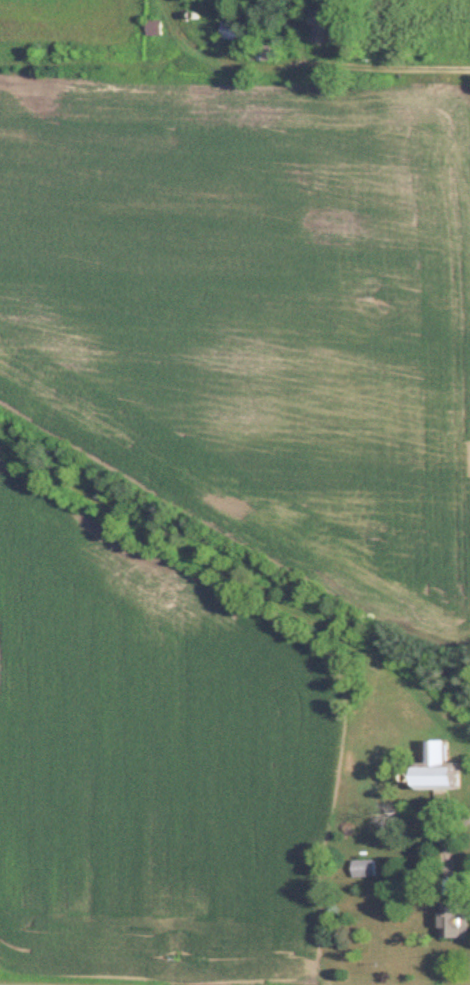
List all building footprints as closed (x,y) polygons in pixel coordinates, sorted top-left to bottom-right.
[(163,34),(163,20),(149,20),(149,34),(163,34)] [(245,21),(223,21),(223,39),(245,39),(245,21)] [(260,59),(269,59),(269,49),(260,49),(260,59)] [(413,790),(458,790),(458,764),(445,764),(445,741),(427,741),(427,766),(413,766),(413,790)] [(354,877),(377,877),(377,861),(354,861),(354,877)] [(469,938),(469,908),(441,908),(441,938),(469,938)]
